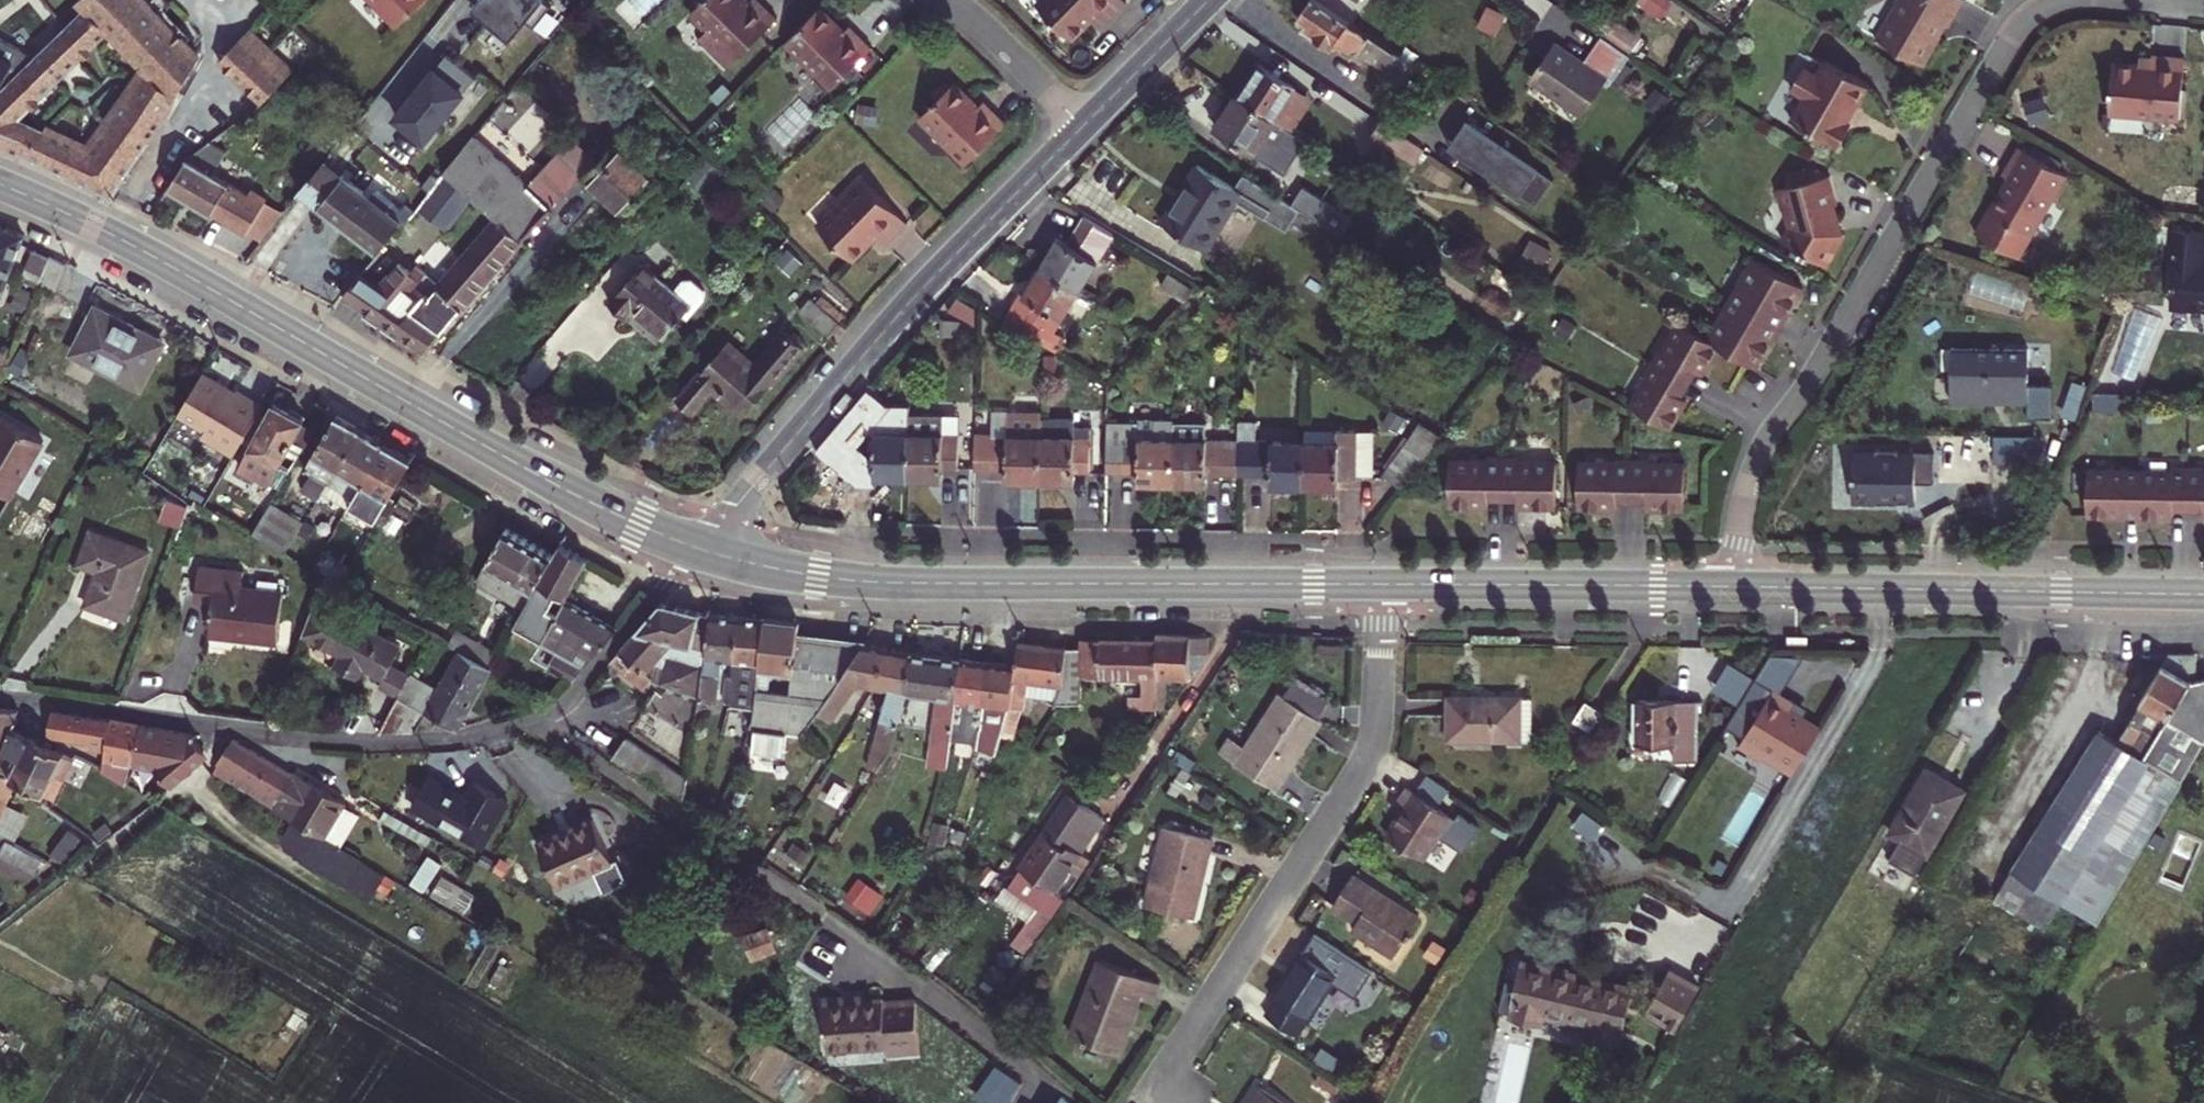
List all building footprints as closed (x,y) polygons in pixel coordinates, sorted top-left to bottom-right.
[(108,31),(146,70),(174,100),(200,54),(147,0),(78,0),(85,7),(64,27),(34,57),(0,90),(0,148),(3,149),(8,136),(3,134),(20,118),(108,31)] [(396,27),(424,0),(370,0),(396,27)] [(546,0),(480,0),(474,6),(489,19),(486,23),(509,42),(527,20),(535,27),(552,5),(546,0)] [(746,0),(703,0),(690,13),(707,30),(698,38),(728,68),(777,18),(758,0),(751,0),(749,3),(746,0)] [(1036,4),(1070,38),(1095,14),(1104,23),(1126,2),(1124,0),(1040,0),(1036,4)] [(1299,16),(1307,21),(1302,28),(1332,48),(1336,42),(1356,55),(1359,51),(1384,68),(1381,72),(1382,81),(1399,92),(1415,67),(1316,0),(1309,0),(1299,16)] [(1665,14),(1673,0),(1642,0),(1665,14)] [(1875,41),(1892,51),(1900,49),(1901,53),(1922,65),(1938,38),(1937,35),(1944,24),(1948,27),(1963,0),(1897,0),(1897,3),(1875,41)] [(819,8),(785,42),(832,88),(872,48),(850,26),(843,32),(819,8)] [(293,71),(248,30),(218,62),(261,102),(262,103),(293,71)] [(1630,56),(1601,36),(1583,63),(1556,45),(1531,81),(1580,115),(1603,81),(1610,85),(1612,83),(1626,63),(1630,56)] [(34,57),(0,38),(0,90),(34,57)] [(451,48),(397,115),(431,142),(485,76),(451,48)] [(2139,55),(2138,65),(2152,66),(2152,56),(2139,55)] [(2138,65),(2112,63),(2108,113),(2179,119),(2184,59),(2152,56),(2152,66),(2138,65)] [(1791,121),(1837,147),(1850,125),(1843,121),(1850,109),(1854,108),(1867,85),(1825,60),(1817,75),(1803,68),(1791,88),(1805,96),(1791,121)] [(1612,83),(1620,89),(1634,68),(1626,63),(1612,83)] [(1238,97),(1291,133),(1301,117),(1284,106),(1296,88),(1259,64),(1238,97)] [(146,70),(132,90),(164,118),(174,100),(146,70)] [(954,83),(919,118),(966,164),(1006,123),(984,101),(978,108),(954,83)] [(1284,106),(1301,117),(1313,100),(1296,88),(1284,106)] [(44,129),(22,156),(112,198),(132,165),(164,118),(132,90),(88,151),(80,145),(44,129)] [(789,143),(814,107),(796,94),(771,130),(789,143)] [(1238,97),(1216,131),(1270,166),(1291,133),(1238,97)] [(504,127),(491,115),(482,126),(495,137),(504,127)] [(1537,201),(1555,175),(1473,117),(1454,144),(1537,201)] [(3,149),(22,156),(44,129),(20,118),(3,134),(8,136),(3,149)] [(1371,135),(1414,164),(1425,150),(1381,120),(1371,135)] [(474,137),(444,171),(497,219),(521,240),(523,241),(598,160),(574,138),(529,186),(474,137)] [(169,188),(246,234),(266,201),(268,199),(252,189),(248,195),(214,174),(227,152),(209,142),(187,158),(169,188)] [(587,176),(627,213),(655,183),(614,146),(587,176)] [(1975,233),(2018,258),(2066,175),(2018,147),(2002,175),(2007,178),(1975,233)] [(325,161),(299,191),(378,252),(408,215),(410,217),(414,211),(406,204),(402,210),(394,204),(380,193),(374,193),(369,196),(343,176),(325,161)] [(1161,222),(1206,250),(1238,199),(1287,231),(1300,209),(1244,174),(1235,188),(1197,165),(1161,222)] [(1782,241),(1827,267),(1839,247),(1836,245),(1839,232),(1836,221),(1837,217),(1836,211),(1833,209),(1831,205),(1837,203),(1830,175),(1828,175),(1816,169),(1784,177),(1787,186),(1775,189),(1781,210),(1784,209),(1789,227),(1782,241)] [(471,197),(445,176),(421,207),(447,227),(471,197)] [(863,179),(817,226),(851,260),(876,235),(885,245),(907,223),(863,179)] [(398,198),(394,204),(402,210),(406,204),(398,198)] [(246,234),(259,242),(283,212),(266,201),(246,234)] [(1322,202),(1312,217),(1337,233),(1347,218),(1322,202)] [(1080,291),(1114,235),(1084,217),(1068,243),(1058,237),(1040,267),(1080,291)] [(438,288),(462,309),(521,240),(497,219),(439,286),(438,288)] [(0,227),(0,296),(23,236),(0,227)] [(2171,229),(2170,245),(2164,245),(2162,262),(2173,263),(2169,307),(2203,310),(2203,263),(2203,262),(2203,231),(2171,229)] [(38,285),(50,257),(35,250),(22,281),(37,288),(38,285)] [(67,264),(50,257),(38,285),(55,292),(67,264)] [(1731,299),(1776,325),(1784,312),(1787,313),(1803,286),(1755,258),(1731,299)] [(343,297),(424,353),(427,350),(440,331),(442,332),(462,309),(438,288),(439,286),(425,274),(416,267),(411,273),(399,264),(379,285),(361,273),(360,274),(343,297)] [(642,265),(609,303),(627,318),(633,311),(664,338),(683,315),(688,319),(705,299),(705,291),(691,280),(684,281),(674,292),(642,265)] [(1080,291),(1040,267),(1024,294),(1021,292),(1003,321),(1043,346),(1055,353),(1064,338),(1055,332),(1080,291)] [(1161,286),(1185,301),(1193,288),(1169,273),(1161,286)] [(1483,301),(1501,313),(1510,298),(1491,287),(1483,301)] [(811,299),(800,312),(828,336),(839,323),(811,299)] [(1769,339),(1776,325),(1731,299),(1708,340),(1718,346),(1755,367),(1771,340),(1769,339)] [(73,355),(140,389),(162,346),(143,337),(144,333),(96,309),(73,355)] [(1701,374),(1718,346),(1708,340),(1679,323),(1663,351),(1659,349),(1651,363),(1687,383),(1695,370),(1701,374)] [(713,388),(745,415),(804,345),(785,330),(755,366),(727,342),(677,400),(691,412),(713,388)] [(1951,348),(1951,402),(2028,403),(2028,349),(1951,348)] [(1679,397),(1687,383),(1651,363),(1643,376),(1647,378),(1631,406),(1669,429),(1685,401),(1679,397)] [(203,373),(178,416),(206,431),(202,437),(235,456),(264,406),(238,390),(236,392),(203,373)] [(304,424),(306,420),(275,403),(240,467),(271,484),(282,464),(288,454),(304,424)] [(975,435),(974,470),(1007,471),(1006,482),(1040,483),(1041,419),(1041,415),(1008,414),(1007,435),(993,435),(975,435)] [(993,414),(993,435),(1007,435),(1008,414),(993,414)] [(12,499),(45,442),(0,416),(0,492),(12,499)] [(361,431),(336,416),(305,470),(312,474),(302,490),(319,500),(323,492),(361,431)] [(1041,419),(1040,483),(1074,483),(1074,472),(1090,472),(1091,428),(1074,428),(1074,420),(1041,419)] [(1138,484),(1172,485),(1173,438),(1173,419),(1140,419),(1139,423),(1124,423),(1123,473),(1138,473),(1138,484)] [(1239,440),(1238,475),(1270,476),(1270,487),(1304,487),(1305,441),(1256,440),(1256,423),(1239,423),(1239,440)] [(1423,423),(1384,476),(1402,489),(1440,436),(1423,423)] [(304,424),(288,454),(297,459),(314,430),(304,424)] [(1305,441),(1304,487),(1338,488),(1338,478),(1353,479),(1353,475),(1354,431),(1337,430),(1337,441),(1305,441)] [(1305,430),(1305,441),(1337,441),(1337,430),(1305,430)] [(384,445),(361,431),(323,492),(348,508),(350,505),(384,445)] [(1354,431),(1353,475),(1373,476),(1373,431),(1354,431)] [(875,468),(875,479),(908,480),(909,433),(860,432),(859,468),(875,468)] [(1998,432),(1998,457),(2043,458),(2044,433),(1998,432)] [(909,433),(908,480),(942,481),(942,470),(958,470),(959,434),(909,433)] [(1173,438),(1172,485),(1206,486),(1206,475),(1238,475),(1239,440),(1173,438)] [(411,461),(384,445),(350,505),(377,522),(411,461)] [(1934,454),(1851,451),(1852,507),(1917,508),(1916,486),(1932,486),(1934,454)] [(1450,461),(1449,505),(1488,505),(1488,498),(1503,498),(1503,457),(1487,457),(1487,461),(1450,461)] [(1503,457),(1503,498),(1517,498),(1517,506),(1556,506),(1556,462),(1520,462),(1520,457),(1503,457)] [(1578,462),(1578,507),(1616,507),(1616,499),(1631,499),(1632,458),(1615,458),(1615,463),(1578,462)] [(1632,458),(1631,499),(1646,500),(1646,507),(1684,508),(1685,464),(1648,463),(1648,458),(1632,458)] [(2141,471),(2140,515),(2173,516),(2173,508),(2188,508),(2188,467),(2172,467),(2172,471),(2141,471)] [(2188,508),(2203,508),(2203,516),(2203,467),(2188,467),(2188,508)] [(2087,470),(2087,515),(2140,515),(2141,471),(2087,470)] [(181,528),(188,507),(167,499),(160,520),(181,528)] [(304,523),(271,504),(253,535),(286,554),(304,523)] [(476,581),(525,609),(555,555),(507,528),(476,581)] [(125,619),(149,552),(91,531),(79,564),(98,571),(85,605),(125,619)] [(561,544),(555,555),(525,609),(515,626),(516,627),(534,637),(542,641),(565,598),(566,598),(588,559),(561,544)] [(278,642),(283,593),(280,592),(263,590),(242,588),(244,572),(199,567),(196,600),(213,602),(210,634),(278,642)] [(304,633),(343,654),(337,666),(359,678),(365,666),(386,677),(392,665),(401,648),(326,607),(338,584),(325,577),(304,633)] [(584,668),(618,629),(566,598),(565,598),(542,641),(560,651),(558,654),(584,668)] [(661,603),(610,663),(643,690),(651,680),(666,686),(670,693),(677,690),(682,692),(686,699),(693,695),(700,698),(704,669),(703,669),(706,649),(707,650),(712,614),(701,613),(661,603)] [(735,661),(740,616),(712,614),(707,650),(706,649),(704,669),(700,698),(699,701),(716,703),(721,660),(735,661)] [(761,668),(766,618),(740,616),(735,661),(733,679),(735,680),(732,696),(743,697),(745,680),(759,681),(761,668)] [(757,692),(790,696),(797,635),(799,622),(766,618),(761,668),(759,681),(757,692)] [(534,637),(516,627),(510,637),(528,647),(534,637)] [(491,668),(499,654),(457,631),(449,645),(459,651),(491,668)] [(864,644),(797,635),(790,696),(757,692),(753,718),(750,727),(754,727),(752,752),(783,756),(785,732),(803,734),(817,713),(826,700),(864,644)] [(1158,635),(1157,640),(1157,697),(1157,709),(1164,709),(1165,677),(1190,678),(1190,674),(1195,674),(1208,651),(1208,636),(1158,635)] [(1157,697),(1157,640),(1081,639),(1080,647),(1067,648),(1061,691),(1058,701),(1056,704),(1080,704),(1081,676),(1142,677),(1142,697),(1157,697)] [(1061,691),(1067,648),(1019,641),(1016,666),(1010,708),(1021,710),(1024,710),(1026,697),(1058,701),(1061,691)] [(817,713),(831,723),(857,685),(875,688),(879,689),(884,648),(864,644),(826,700),(817,713)] [(888,648),(884,648),(879,689),(890,691),(867,767),(875,769),(877,770),(891,751),(907,694),(906,694),(912,653),(911,653),(888,648)] [(491,668),(459,651),(438,689),(412,675),(411,676),(399,697),(379,732),(416,732),(427,713),(458,730),(491,668)] [(960,659),(912,653),(906,694),(907,694),(937,698),(931,748),(949,750),(951,740),(955,700),(960,659)] [(584,668),(558,654),(549,671),(570,683),(584,668)] [(2195,679),(2195,654),(2168,654),(2139,702),(2141,703),(2118,742),(2099,730),(1994,897),(2044,928),(2060,902),(2095,924),(2172,796),(2203,742),(2203,678),(2195,679)] [(978,743),(988,662),(961,659),(960,659),(955,700),(951,740),(978,743)] [(1732,659),(1717,688),(1742,700),(1756,672),(1732,659)] [(1010,708),(1016,666),(988,662),(978,743),(976,748),(995,755),(1002,734),(1010,708)] [(411,676),(392,665),(386,677),(380,687),(399,697),(411,676)] [(727,679),(724,701),(730,702),(732,702),(732,697),(732,696),(735,680),(733,679),(727,679)] [(1757,683),(1741,711),(1757,721),(1773,693),(1757,683)] [(1795,775),(1821,730),(1789,712),(1795,703),(1774,691),(1773,693),(1757,721),(1741,749),(1761,761),(1763,757),(1795,775)] [(1245,747),(1235,762),(1277,789),(1287,775),(1284,773),(1300,747),(1303,749),(1322,720),(1280,693),(1245,747)] [(730,702),(728,713),(737,716),(740,698),(732,697),(732,702),(730,702)] [(1128,697),(1128,708),(1157,709),(1157,697),(1142,697),(1128,697)] [(1448,697),(1448,739),(1520,740),(1520,698),(1448,697)] [(1520,698),(1520,740),(1532,740),(1532,698),(1520,698)] [(1697,701),(1635,700),(1635,745),(1676,745),(1676,761),(1696,761),(1697,701)] [(1573,721),(1590,732),(1603,712),(1591,704),(1586,701),(1573,721)] [(19,710),(0,708),(0,760),(19,710)] [(1010,708),(1002,734),(1013,738),(1021,710),(1010,708)] [(111,720),(52,710),(48,736),(107,745),(111,720)] [(135,764),(139,724),(111,720),(107,745),(104,770),(122,781),(126,783),(135,764)] [(204,750),(189,733),(139,724),(135,764),(154,768),(170,786),(201,759),(204,750)] [(64,779),(73,759),(12,730),(12,731),(5,751),(54,775),(64,779)] [(1229,736),(1219,752),(1235,762),(1245,747),(1229,736)] [(625,738),(612,758),(683,805),(687,779),(625,738)] [(339,846),(344,838),(278,799),(292,775),(232,740),(216,764),(229,772),(224,780),(328,840),(339,846)] [(5,751),(0,764),(0,814),(5,801),(15,781),(44,796),(54,775),(5,751)] [(1182,767),(1168,791),(1176,796),(1191,773),(1182,767)] [(1964,791),(1927,769),(1890,833),(1927,855),(1964,791)] [(278,799),(344,838),(359,814),(343,805),(345,802),(294,771),(292,775),(278,799)] [(1437,807),(1449,788),(1428,775),(1416,793),(1437,807)] [(423,781),(409,806),(478,847),(505,802),(472,782),(463,799),(441,786),(439,790),(423,781)] [(1402,812),(1386,836),(1423,860),(1438,837),(1443,840),(1456,819),(1437,807),(1416,793),(1408,788),(1395,808),(1402,812)] [(1080,852),(1103,818),(1069,796),(1042,834),(1065,850),(1068,846),(1079,853),(1080,852)] [(385,811),(380,820),(426,846),(431,837),(385,811)] [(4,818),(0,825),(0,829),(14,836),(19,825),(4,818)] [(600,887),(620,878),(593,818),(538,843),(558,886),(593,870),(600,887)] [(1143,905),(1193,918),(1201,884),(1198,883),(1205,854),(1208,855),(1213,838),(1164,826),(1143,905)] [(1078,877),(1090,859),(1080,852),(1079,853),(1068,846),(1065,850),(1042,834),(1014,876),(1015,876),(1008,886),(1038,906),(1025,924),(1039,933),(1064,897),(1055,891),(1069,870),(1078,877)] [(6,840),(0,852),(0,854),(35,873),(42,859),(6,840)] [(339,846),(328,840),(320,853),(348,870),(356,857),(339,846)] [(348,870),(320,853),(312,866),(340,884),(348,870)] [(441,864),(429,855),(422,865),(436,873),(441,864)] [(348,870),(340,884),(345,887),(361,860),(356,857),(348,870)] [(436,873),(422,865),(410,883),(423,891),(436,873)] [(1352,876),(1333,906),(1357,922),(1352,930),(1394,957),(1418,920),(1352,876)] [(463,889),(442,877),(431,895),(452,908),(463,889)] [(463,889),(452,908),(461,914),(473,895),(463,889)] [(752,957),(778,951),(772,926),(746,932),(752,957)] [(1274,1001),(1265,1015),(1297,1035),(1337,975),(1302,952),(1272,999),(1274,1001)] [(1070,1036),(1118,1055),(1140,998),(1152,1003),(1160,983),(1099,959),(1070,1036)] [(1527,959),(1525,965),(1628,989),(1630,983),(1527,959)] [(1525,965),(1513,1017),(1538,1023),(1541,1012),(1593,1025),(1591,1035),(1616,1041),(1628,989),(1525,965)] [(1676,1030),(1701,985),(1671,968),(1666,977),(1658,990),(1646,1013),(1676,1030)] [(1630,993),(1658,990),(1666,977),(1629,979),(1630,983),(1630,993)] [(902,1054),(920,1053),(916,1000),(884,1002),(883,999),(824,1004),(827,1050),(885,1046),(902,1045),(902,1054)] [(0,1030),(0,1045),(2,1046),(4,1043),(8,1034),(0,1030)] [(1781,1045),(1800,1056),(1808,1041),(1789,1030),(1781,1045)] [(18,1039),(8,1034),(4,1043),(14,1048),(18,1039)] [(886,1055),(902,1054),(902,1045),(885,1046),(886,1055)] [(1794,1065),(1800,1056),(1781,1045),(1775,1055),(1794,1065)] [(1021,1083),(996,1068),(978,1098),(986,1102),(1009,1102),(1021,1083)] [(1258,1087),(1247,1102),(1282,1102),(1258,1087)]
